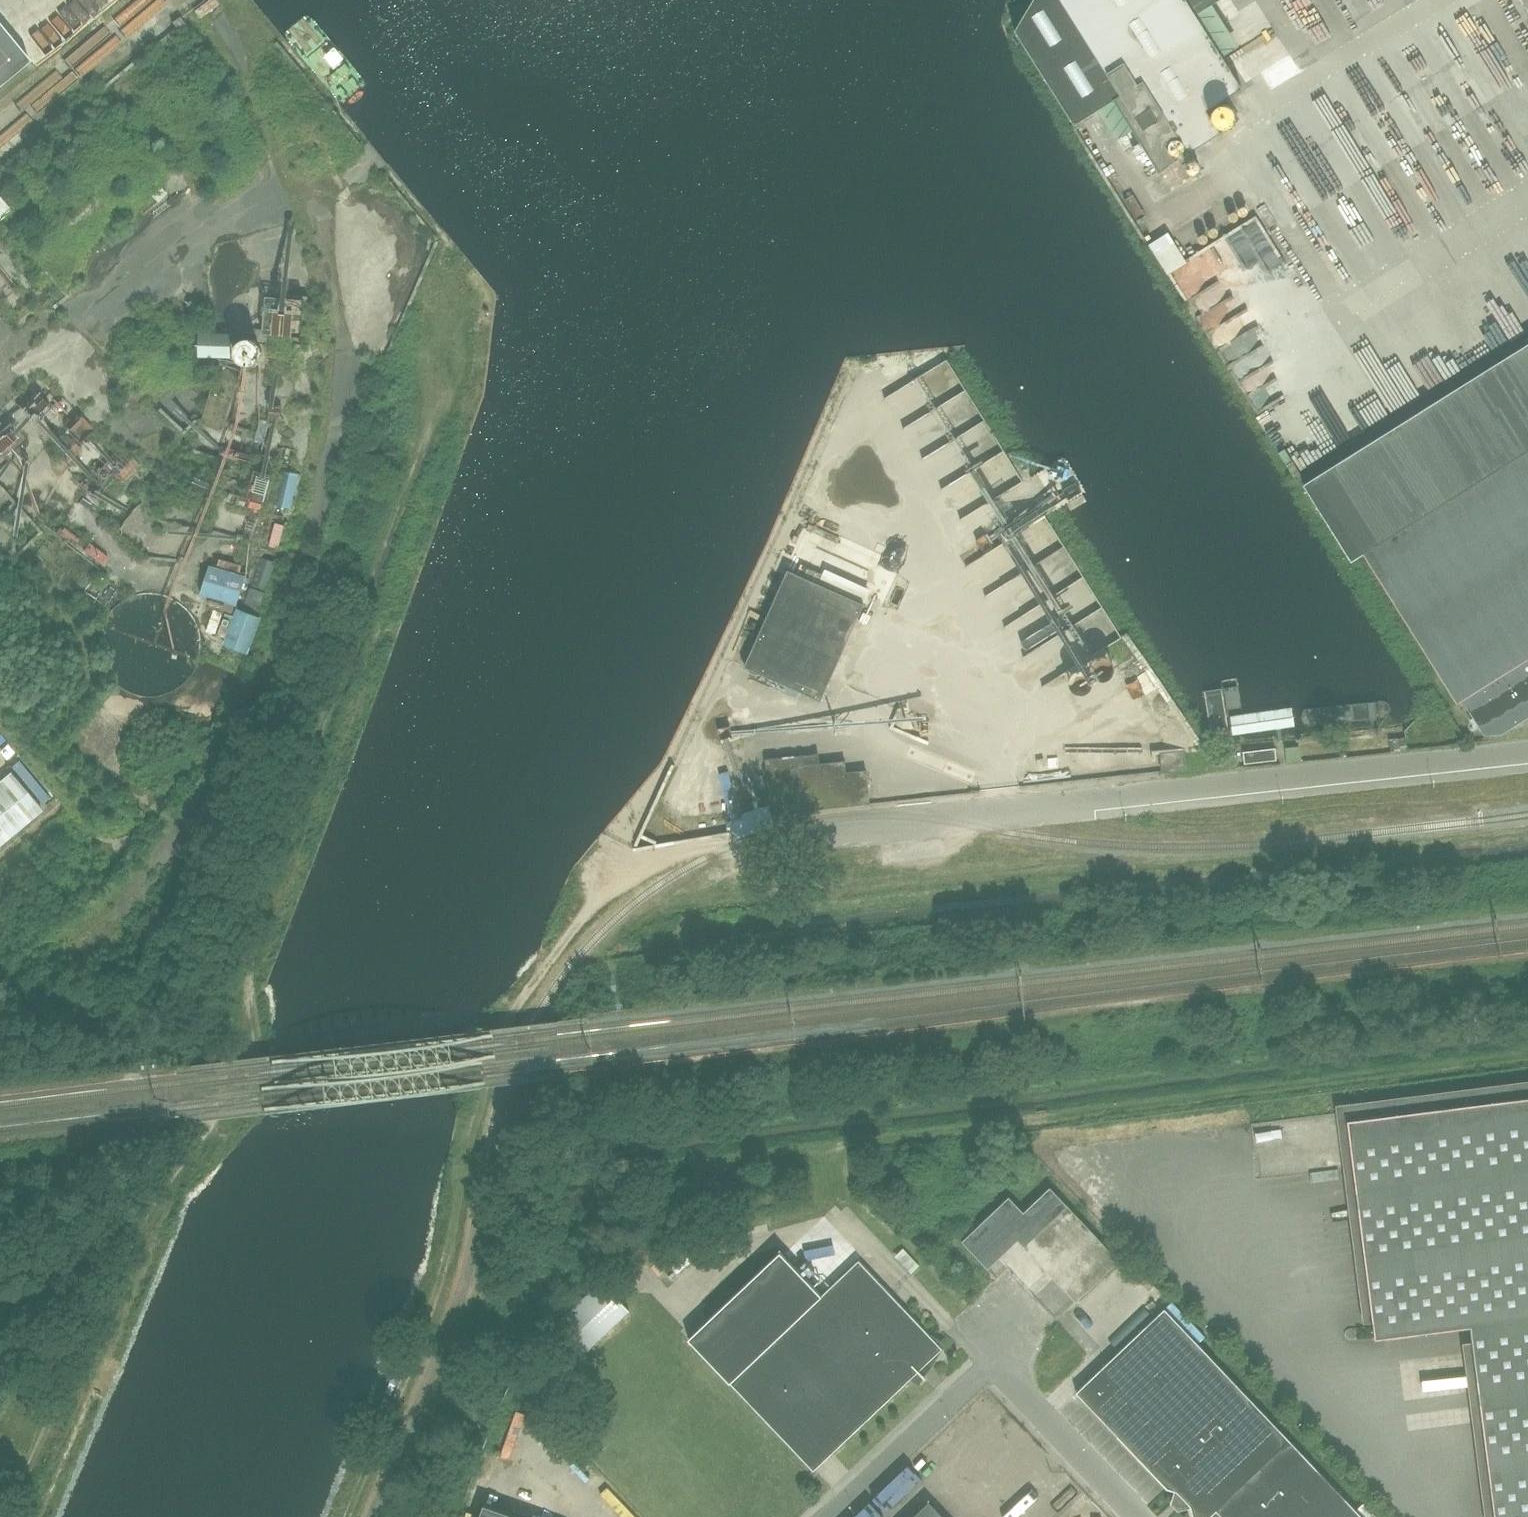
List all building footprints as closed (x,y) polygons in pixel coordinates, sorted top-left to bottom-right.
[(1015,31),(1075,125),(1115,100),(1160,170),(1177,159),(1167,143),(1179,135),(1190,151),(1239,120),(1227,102),(1222,105),(1220,102),(1242,88),(1196,15),(1221,0),(1034,0),(1015,31)] [(9,207),(0,196),(0,214),(9,207)] [(274,292),(270,361),(299,362),(301,341),(308,341),(310,294),(274,292)] [(232,334),(199,333),(199,358),(231,358),(232,334)] [(1302,486),(1350,563),(1362,555),(1457,704),(1462,701),(1484,736),(1502,734),(1527,718),(1527,344),(1302,486)] [(995,483),(1004,478),(1010,489),(1029,478),(993,418),(965,435),(995,483)] [(143,458),(126,474),(135,484),(152,468),(143,458)] [(275,504),(290,508),(298,472),(283,469),(275,504)] [(958,479),(975,517),(997,507),(980,469),(958,479)] [(807,562),(818,533),(796,524),(785,553),(807,562)] [(252,584),(267,589),(276,563),(261,558),(252,584)] [(235,607),(243,579),(208,568),(199,596),(235,607)] [(822,700),(832,677),(864,604),(788,569),(745,665),(822,700)] [(249,583),(241,608),(236,606),(223,642),(245,651),(259,614),(257,614),(265,588),(249,583)] [(160,594),(145,593),(139,594),(129,597),(119,604),(110,611),(103,621),(99,632),(98,643),(98,655),(103,668),(110,678),(118,686),(128,692),(138,695),(148,697),(156,696),(166,694),(175,689),(183,683),(191,675),(197,664),(200,653),(200,644),(200,633),(196,623),(190,614),(183,606),(171,598),(160,594)] [(1221,681),(1218,688),(1202,691),(1189,715),(1212,754),(1214,773),(1468,746),(1433,690),(1419,692),(1406,721),(1387,724),(1384,700),(1242,716),(1234,681),(1234,673),(1220,673),(1221,681)] [(772,812),(869,802),(866,770),(846,772),(845,761),(814,764),(813,755),(766,760),(772,812)] [(43,810),(11,773),(0,782),(0,846),(43,810)] [(1349,1120),(1376,1340),(1472,1327),(1495,1516),(1527,1516),(1527,1097),(1349,1120)] [(1009,1197),(962,1242),(988,1269),(1018,1241),(1076,1302),(1119,1261),(1050,1187),(1024,1212),(1009,1197)] [(814,1471),(943,1348),(927,1331),(859,1259),(841,1277),(832,1268),(818,1282),(826,1291),(819,1297),(778,1253),(688,1338),(814,1471)] [(630,1310),(602,1280),(555,1325),(583,1354),(630,1310)] [(1195,1516),(1363,1516),(1166,1309),(1077,1393),(1168,1489),(1177,1492),(1191,1506),(1193,1515),(1195,1516)] [(930,1503),(915,1516),(944,1516),(930,1503)] [(484,1505),(480,1516),(519,1516),(484,1505)]
